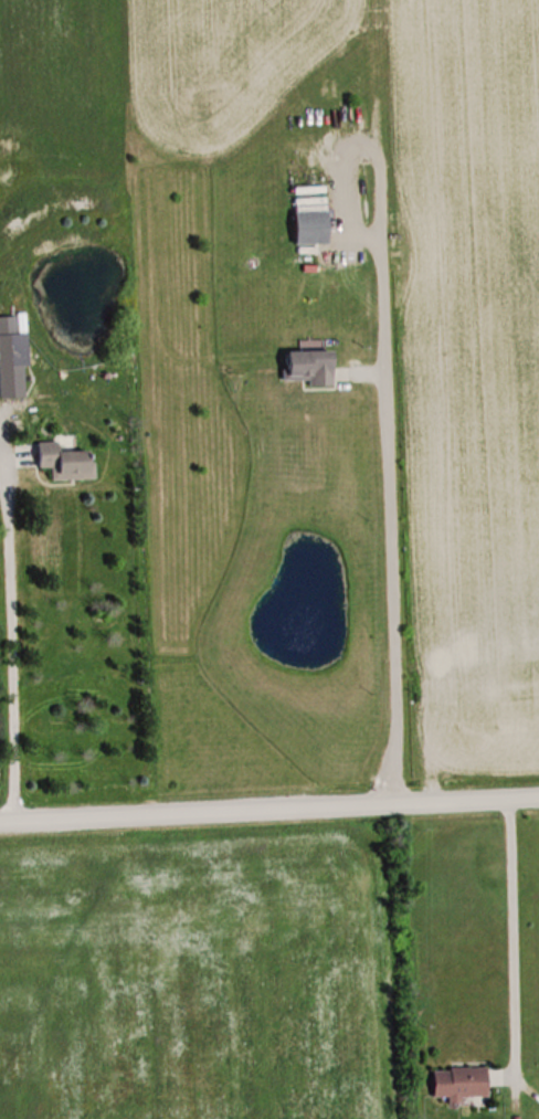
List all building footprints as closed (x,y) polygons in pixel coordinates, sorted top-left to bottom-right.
[(294,196),(295,243),(327,243),(326,196),(294,196)] [(25,396),(24,333),(0,333),(0,396),(25,396)] [(332,383),(332,349),(284,349),(284,383),(332,383)] [(37,441),(38,466),(50,466),(50,478),(92,477),(91,449),(57,450),(57,440),(37,441)] [(486,1067),(432,1067),(432,1096),(486,1096),(486,1067)]
